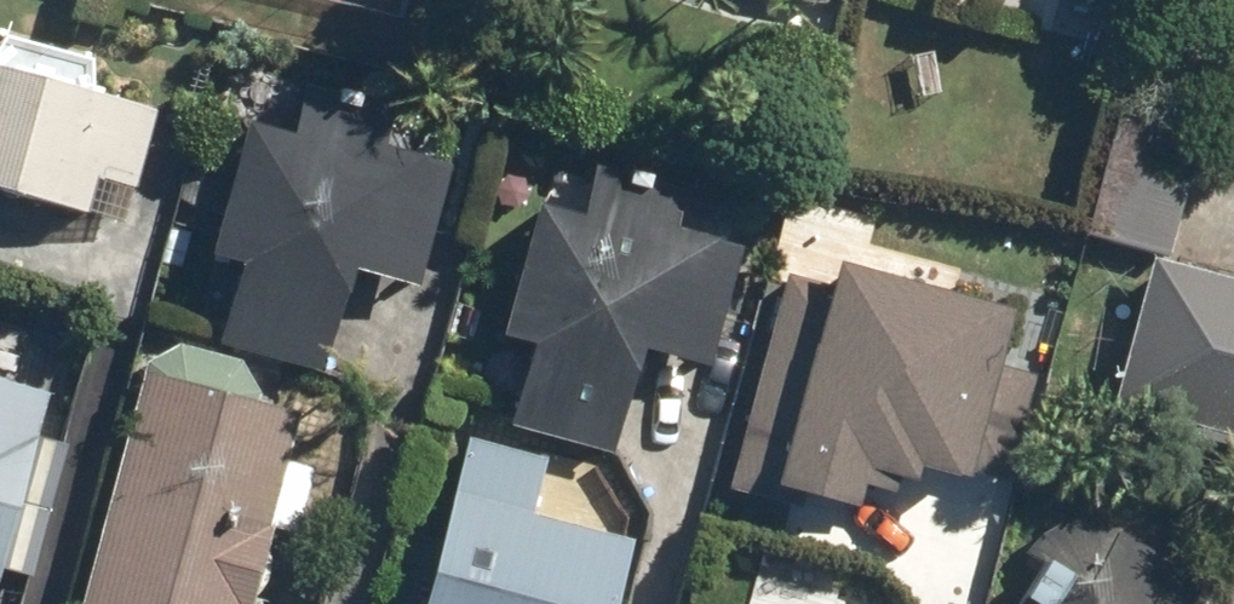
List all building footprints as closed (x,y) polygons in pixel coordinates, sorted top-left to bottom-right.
[(1058,1),(1143,23),(1149,0),(1058,0),(1058,1)] [(127,226),(159,105),(94,88),(93,56),(8,34),(0,46),(0,192),(127,226)] [(322,372),(353,264),(421,283),(456,159),(386,139),(395,107),(304,81),(293,118),(255,107),(220,232),(214,253),(239,260),(216,342),(322,372)] [(1127,91),(1088,234),(1171,257),(1210,114),(1127,91)] [(646,346),(710,364),(744,241),(675,222),(684,191),(597,168),(585,213),(542,201),(507,329),(537,338),(513,423),(617,452),(646,346)] [(1233,433),(1233,276),(1155,254),(1114,400),(1233,433)] [(787,268),(730,485),(809,506),(813,490),(855,501),(865,464),(932,482),(940,454),(1024,475),(1050,375),(1011,365),(1026,309),(846,262),(840,282),(787,268)] [(140,366),(69,603),(247,603),(304,414),(140,366)] [(47,391),(0,378),(0,567),(47,391)] [(425,603),(617,603),(635,539),(535,511),(550,455),(472,434),(425,603)] [(1205,581),(1101,517),(1067,517),(1050,526),(1027,551),(1045,564),(1022,603),(1189,603),(1205,581)]
